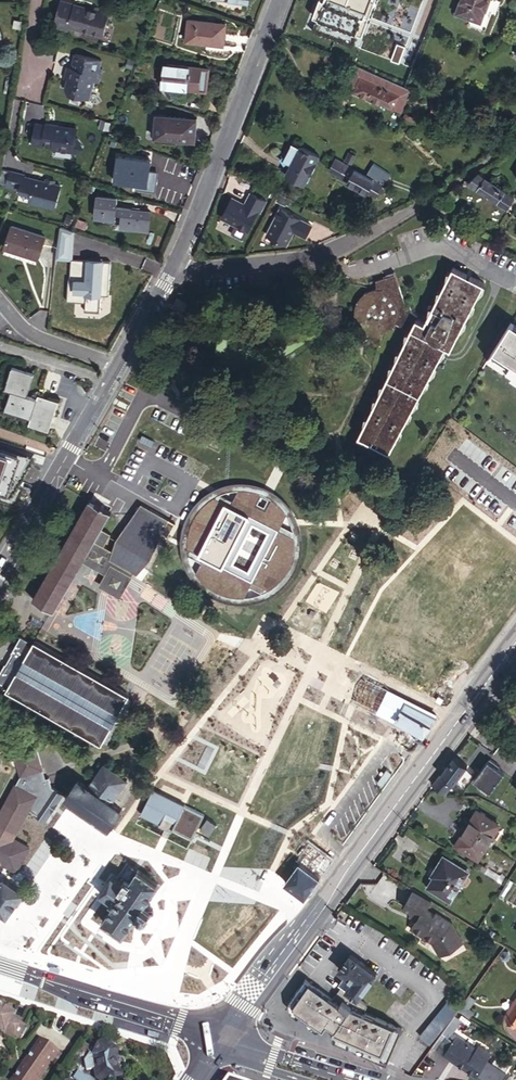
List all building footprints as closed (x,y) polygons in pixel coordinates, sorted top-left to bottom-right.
[(369,0),(323,0),(310,34),(350,51),(369,0)] [(476,21),(485,0),(458,0),(454,11),(476,21)] [(103,37),(110,11),(100,8),(99,12),(59,1),(53,28),(66,31),(68,28),(103,37)] [(207,45),(224,46),(226,25),(191,22),(189,43),(207,45)] [(223,54),(224,46),(207,45),(207,52),(223,54)] [(70,68),(68,67),(65,79),(67,80),(65,87),(69,96),(88,100),(93,83),(98,84),(102,70),(98,69),(100,61),(74,54),(70,68)] [(328,65),(331,60),(324,57),(321,62),(328,65)] [(206,71),(163,66),(161,88),(205,91),(206,71)] [(391,111),(401,90),(353,67),(343,87),(391,111)] [(408,93),(401,90),(391,111),(398,114),(408,93)] [(439,114),(441,109),(427,102),(424,108),(439,114)] [(194,119),(151,115),(149,136),(192,141),(194,119)] [(42,127),(32,125),(28,146),(38,148),(38,146),(48,149),(47,151),(70,156),(77,150),(72,142),(69,142),(72,132),(42,126),(42,127)] [(301,183),(314,156),(295,146),(295,148),(288,145),(280,159),(287,162),(282,173),(301,183)] [(367,162),(362,173),(382,183),(383,183),(387,173),(367,162)] [(380,185),(341,166),(335,179),(373,199),(380,185)] [(172,192),(173,171),(141,168),(140,189),(156,190),(171,192),(172,192)] [(5,187),(19,190),(22,176),(24,176),(24,175),(10,171),(5,187)] [(480,177),(476,172),(466,184),(505,208),(512,196),(480,177)] [(60,186),(53,185),(45,182),(24,176),(22,176),(19,190),(18,192),(29,195),(27,202),(53,209),(60,186)] [(171,192),(156,190),(155,197),(170,198),(171,192)] [(219,220),(245,233),(255,213),(258,214),(263,202),(248,194),(242,206),(241,207),(238,205),(236,203),(229,199),(219,220)] [(115,202),(96,201),(95,223),(114,224),(115,224),(115,219),(121,219),(120,231),(150,233),(151,213),(115,210),(115,202)] [(310,226),(278,210),(265,236),(283,245),(286,244),(290,236),(289,233),(291,231),(292,232),(304,237),(310,226)] [(34,258),(41,236),(8,225),(1,247),(34,258)] [(94,257),(68,255),(67,280),(93,281),(94,257)] [(418,333),(444,346),(449,349),(483,283),(451,267),(423,324),(418,333)] [(392,324),(408,332),(410,329),(418,333),(423,324),(414,320),(417,315),(414,312),(412,309),(409,304),(403,307),(389,273),(380,277),(381,279),(373,282),(371,290),(360,294),(353,304),(351,316),(356,327),(366,336),(379,337),(378,333),(383,331),(386,329),(391,326),(392,324)] [(176,297),(170,306),(179,312),(185,304),(176,297)] [(486,363),(503,373),(501,375),(509,380),(515,384),(515,324),(511,321),(486,363)] [(366,420),(360,431),(379,443),(378,445),(389,450),(444,346),(418,333),(410,329),(408,332),(366,420)] [(486,363),(484,366),(501,376),(501,375),(503,373),(486,363)] [(32,420),(39,400),(28,397),(36,375),(14,367),(5,389),(12,391),(5,410),(32,420)] [(506,384),(515,390),(515,384),(509,380),(506,384)] [(32,420),(30,427),(48,434),(59,404),(40,397),(39,400),(32,420)] [(379,443),(360,431),(358,435),(378,445),(379,443)] [(11,497),(37,455),(0,443),(0,493),(11,497)] [(196,511),(188,539),(196,568),(217,589),(245,596),(274,589),(295,568),(302,539),(295,511),(274,490),(245,482),(217,490),(196,511)] [(52,612),(80,562),(91,542),(101,547),(107,535),(99,529),(108,513),(101,508),(102,507),(99,505),(98,507),(87,500),(30,599),(52,612)] [(107,559),(130,573),(133,575),(148,558),(159,533),(165,520),(138,505),(113,540),(109,552),(107,559)] [(172,524),(165,520),(159,533),(165,536),(172,524)] [(128,577),(130,573),(107,559),(109,552),(101,547),(91,542),(80,562),(101,575),(95,586),(117,599),(129,577),(128,577)] [(17,635),(7,653),(8,653),(2,663),(2,662),(0,665),(0,684),(0,685),(2,681),(6,684),(3,690),(54,718),(99,743),(100,741),(105,744),(130,700),(125,697),(126,694),(31,640),(28,645),(24,643),(25,640),(17,635)] [(422,735),(435,718),(405,702),(396,721),(422,735)] [(35,746),(13,752),(20,774),(15,783),(14,784),(14,783),(4,801),(25,813),(28,808),(33,812),(51,786),(50,785),(48,776),(45,777),(41,778),(38,769),(42,768),(35,746)] [(467,765),(455,756),(433,786),(446,795),(467,765)] [(473,778),(489,791),(503,773),(487,760),(473,778)] [(125,779),(103,763),(92,778),(86,774),(82,779),(78,777),(65,795),(81,805),(108,825),(121,807),(111,799),(125,779)] [(61,792),(51,786),(33,812),(42,819),(61,792)] [(172,827),(191,837),(205,814),(154,787),(141,811),(160,821),(161,819),(172,825),(172,827)] [(1,858),(13,834),(25,813),(4,801),(0,809),(0,860),(1,858)] [(500,825),(477,810),(456,843),(479,858),(500,825)] [(208,817),(200,827),(209,834),(217,824),(208,817)] [(160,821),(159,823),(170,829),(172,827),(172,825),(161,819),(160,821)] [(30,843),(13,834),(1,858),(17,867),(30,843)] [(447,859),(443,856),(432,875),(434,876),(436,878),(447,859)] [(449,899),(466,871),(447,859),(436,878),(434,876),(428,887),(449,899)] [(144,901),(158,881),(138,867),(137,868),(128,861),(122,870),(130,875),(124,884),(111,875),(99,891),(114,902),(102,919),(121,933),(136,913),(143,919),(152,906),(144,901)] [(283,881),(303,896),(317,876),(298,861),(283,881)] [(483,865),(480,868),(503,882),(506,876),(501,873),(500,875),(483,865)] [(23,890),(9,881),(2,876),(0,880),(0,911),(6,915),(23,890)] [(428,904),(431,899),(414,889),(411,893),(428,904)] [(428,904),(411,893),(403,908),(411,912),(417,916),(419,917),(417,920),(416,920),(415,921),(409,930),(421,937),(422,936),(433,942),(440,953),(460,941),(455,931),(456,930),(452,923),(435,913),(434,915),(425,909),(428,904)] [(417,916),(411,912),(408,916),(415,921),(416,920),(417,916)] [(433,942),(422,936),(421,937),(431,944),(438,954),(440,953),(433,942)] [(509,955),(508,950),(503,950),(500,954),(502,959),(506,959),(509,955)] [(338,969),(346,974),(353,979),(346,988),(358,997),(377,972),(351,953),(338,969)] [(353,979),(346,974),(339,983),(346,988),(353,979)] [(394,1026),(364,1013),(368,1005),(358,997),(346,988),(339,983),(335,980),(326,993),(304,977),(288,999),(289,1009),(315,1027),(321,1026),(325,1020),(334,1027),(331,1031),(331,1038),(378,1059),(387,1063),(401,1029),(394,1026)] [(469,994),(459,1008),(470,1016),(474,1011),(470,1008),(476,999),(469,994)] [(508,1015),(515,1020),(515,1001),(508,1015)] [(0,1007),(0,1030),(13,1038),(14,1036),(18,1038),(26,1026),(21,1024),(22,1022),(14,1017),(15,1015),(0,1007)] [(448,1023),(458,1030),(462,1024),(453,1017),(448,1023)] [(453,1033),(455,1034),(458,1030),(448,1023),(442,1032),(450,1038),(453,1033)] [(442,1032),(433,1044),(475,1075),(491,1055),(482,1049),(480,1052),(455,1034),(453,1033),(450,1038),(442,1032)] [(58,1053),(40,1040),(13,1079),(40,1079),(58,1053)] [(101,1041),(94,1051),(92,1049),(87,1058),(87,1061),(85,1061),(83,1064),(83,1070),(92,1069),(92,1078),(95,1079),(117,1079),(120,1076),(116,1069),(115,1066),(115,1062),(115,1058),(116,1055),(117,1051),(101,1041)] [(91,1048),(81,1042),(75,1051),(84,1057),(91,1048)] [(76,1069),(67,1063),(61,1073),(67,1077),(65,1079),(70,1079),(69,1079),(76,1069)]
